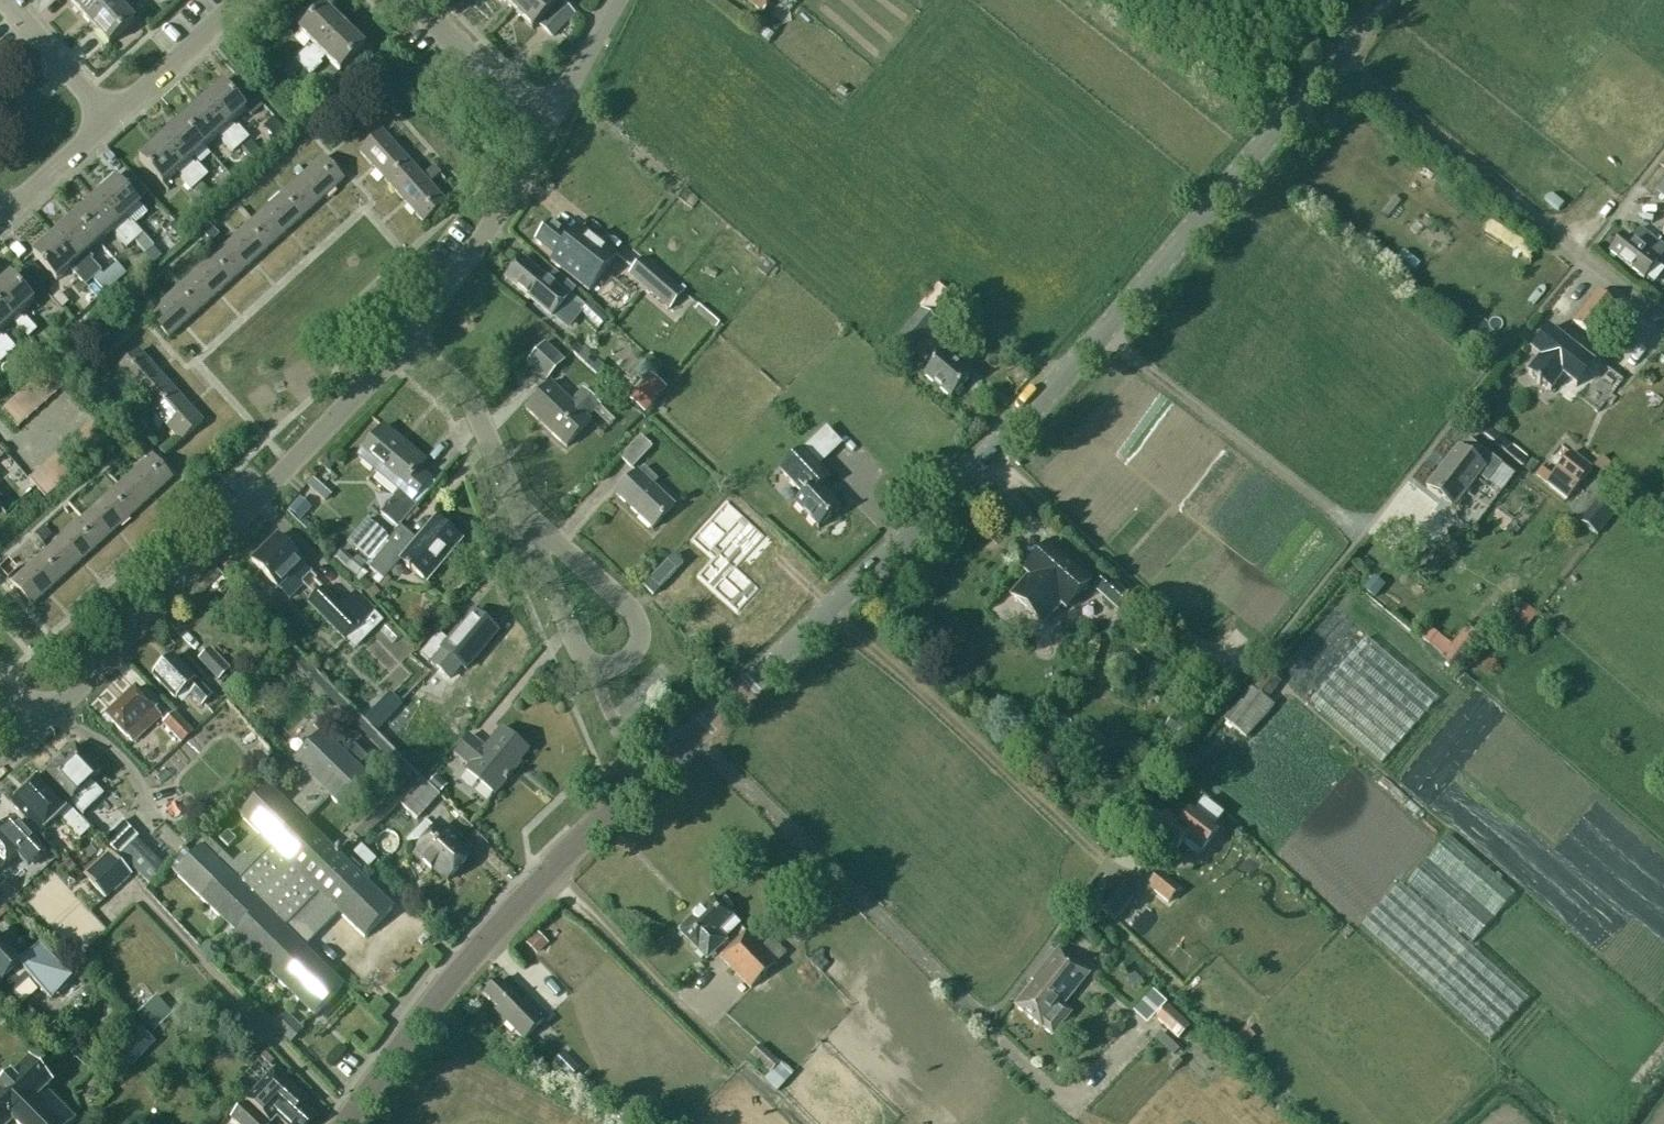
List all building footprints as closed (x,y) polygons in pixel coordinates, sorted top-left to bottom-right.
[(90,24),(116,0),(73,0),(70,3),(90,24)] [(90,24),(109,45),(135,21),(121,6),(127,1),(129,3),(132,0),(116,0),(90,24)] [(512,10),(521,0),(502,0),(512,10)] [(512,10),(532,30),(557,4),(553,0),(521,0),(512,10)] [(762,12),(772,0),(746,0),(762,12)] [(812,13),(825,0),(798,0),(812,13)] [(574,14),(562,2),(539,26),(551,38),(574,14)] [(303,69),(344,27),(324,7),(299,32),(314,46),(308,52),(306,50),(295,61),(303,69)] [(364,47),(344,27),(303,69),(311,76),(322,65),(320,63),(325,57),(340,72),(364,47)] [(240,146),(248,139),(238,127),(236,129),(231,123),(246,110),(222,84),(201,103),(240,146)] [(232,153),(240,146),(201,103),(181,121),(204,148),(219,134),(224,140),(222,142),(232,153)] [(181,121),(160,140),(199,183),(200,183),(207,176),(197,165),(195,166),(190,160),(204,148),(181,121)] [(391,188),(414,167),(382,132),(359,152),(391,188)] [(260,152),(248,139),(240,146),(252,159),(260,152)] [(194,188),(199,183),(160,140),(139,159),(162,185),(178,171),(183,177),(181,179),(191,190),(194,188)] [(288,190),(308,212),(343,180),(323,158),(288,190)] [(434,166),(422,177),(414,167),(391,188),(423,223),(445,202),(429,184),(441,174),(434,166)] [(1654,190),(1663,198),(1663,179),(1654,190)] [(95,199),(134,242),(135,242),(146,254),(154,247),(142,235),(132,223),(130,225),(124,219),(140,205),(116,180),(95,199)] [(211,195),(200,183),(199,183),(194,188),(205,201),(211,195)] [(253,221),(273,244),(308,212),(288,190),(253,221)] [(126,249),(134,242),(95,199),(74,217),(98,243),(113,230),(118,236),(116,238),(126,249)] [(54,236),(93,279),(94,278),(100,273),(101,272),(91,260),(89,262),(83,256),(98,243),(74,217),(54,236)] [(253,221),(218,252),(239,275),(273,244),(253,221)] [(550,262),(589,293),(618,256),(578,225),(570,236),(551,221),(535,242),(554,257),(550,262)] [(212,228),(205,235),(211,241),(218,234),(212,228)] [(1643,279),(1645,276),(1654,283),(1663,271),(1654,263),(1663,251),(1663,248),(1639,228),(1638,229),(1642,232),(1633,245),(1623,236),(1609,253),(1643,279)] [(1520,254),(1527,243),(1513,234),(1506,245),(1520,254)] [(85,286),(93,279),(54,236),(33,255),(56,281),(71,267),(77,273),(75,275),(85,286)] [(154,247),(146,254),(153,263),(161,256),(154,247)] [(218,252),(183,284),(204,306),(239,275),(218,252)] [(684,292),(644,257),(628,275),(636,282),(669,310),(684,292)] [(553,271),(546,279),(521,259),(504,279),(530,301),(550,318),(574,289),(553,271)] [(100,273),(94,278),(106,291),(111,286),(100,273)] [(12,321),(28,338),(36,331),(26,319),(24,321),(18,315),(33,301),(10,275),(0,284),(0,307),(12,321)] [(46,276),(39,283),(46,290),(53,284),(46,276)] [(169,338),(204,306),(183,284),(148,315),(169,338)] [(1601,322),(1614,306),(1590,286),(1566,317),(1580,329),(1592,315),(1601,322)] [(926,300),(919,308),(921,310),(937,323),(944,315),(926,300)] [(12,321),(0,307),(0,332),(12,321)] [(907,362),(915,352),(931,367),(923,376),(950,399),(969,377),(955,365),(958,361),(929,336),(939,325),(937,323),(921,310),(889,347),(907,362)] [(1540,359),(1528,375),(1550,392),(1562,376),(1576,387),(1593,366),(1548,330),(1530,351),(1540,359)] [(7,356),(15,349),(5,338),(3,340),(0,336),(0,348),(7,356)] [(563,361),(542,342),(524,362),(545,381),(563,361)] [(148,407),(171,386),(139,351),(117,372),(148,407)] [(607,368),(590,354),(583,363),(599,377),(607,368)] [(53,396),(65,386),(49,368),(37,379),(53,396)] [(666,388),(649,373),(627,398),(643,413),(666,388)] [(53,396),(37,379),(27,388),(43,406),(53,396)] [(587,419),(599,406),(582,390),(570,402),(550,383),(525,409),(565,447),(590,421),(587,419)] [(203,422),(171,386),(148,407),(180,442),(203,422)] [(43,406),(27,388),(19,395),(35,413),(43,406)] [(35,413),(19,395),(10,404),(26,422),(35,413)] [(26,422),(10,404),(1,411),(17,429),(26,422)] [(95,418),(84,428),(101,446),(111,436),(95,418)] [(827,422),(805,441),(822,460),(843,441),(827,422)] [(1478,430),(1521,466),(1527,458),(1484,423),(1478,430)] [(411,503),(431,480),(419,470),(425,462),(383,427),(358,457),(400,492),(380,515),(398,529),(416,507),(411,503)] [(84,428),(75,436),(91,454),(101,446),(84,428)] [(75,436),(67,444),(82,462),(91,454),(75,436)] [(631,470),(652,448),(640,437),(619,459),(631,470)] [(67,444),(57,452),(73,471),(82,462),(67,444)] [(1487,483),(1500,465),(1480,449),(1472,460),(1457,449),(1426,488),(1452,509),(1478,476),(1487,483)] [(839,509),(816,484),(826,474),(802,450),(780,471),(803,495),(794,503),(818,529),(839,509)] [(57,452),(48,461),(64,479),(73,471),(57,452)] [(1570,453),(1545,484),(1565,500),(1590,469),(1570,453)] [(0,460),(0,475),(13,463),(6,455),(0,460)] [(116,488),(137,511),(172,479),(151,456),(116,488)] [(1601,457),(1592,468),(1602,475),(1611,464),(1601,457)] [(48,461),(39,469),(55,487),(64,479),(48,461)] [(45,497),(55,487),(39,469),(30,477),(45,497)] [(652,529),(674,506),(637,472),(615,494),(652,529)] [(312,479),(307,485),(325,502),(331,495),(312,479)] [(81,520),(102,542),(137,511),(116,488),(81,520)] [(1601,494),(1578,521),(1596,537),(1619,509),(1601,494)] [(87,504),(78,495),(68,504),(77,513),(87,504)] [(299,498),(288,510),(300,521),(303,517),(311,508),(299,498)] [(702,529),(687,545),(709,564),(699,574),(698,575),(709,585),(719,594),(737,611),(754,593),(758,588),(736,568),(745,557),(749,562),(769,540),(768,540),(764,536),(728,502),(702,529)] [(1502,524),(1515,534),(1525,522),(1511,511),(1502,524)] [(389,544),(369,568),(377,575),(382,580),(386,576),(400,560),(426,582),(461,540),(435,518),(418,538),(403,525),(389,540),(391,542),(390,545),(389,544)] [(364,558),(363,560),(357,556),(353,561),(346,569),(357,577),(366,566),(369,568),(389,544),(384,540),(387,536),(367,519),(347,543),(364,558)] [(81,520),(47,551),(67,574),(102,542),(81,520)] [(43,526),(33,535),(42,545),(52,536),(43,526)] [(299,582),(310,572),(303,565),(304,564),(277,536),(251,561),(278,589),(290,600),(304,586),(299,582)] [(1047,547),(1024,572),(1029,576),(1011,596),(1042,625),(1060,605),(1065,609),(1089,584),(1047,547)] [(32,605),(67,574),(47,551),(12,583),(32,605)] [(346,569),(353,561),(342,551),(335,558),(346,569)] [(377,575),(372,581),(383,590),(391,581),(386,576),(382,580),(377,575)] [(1371,578),(1364,588),(1375,597),(1383,587),(1371,578)] [(1128,600),(1106,580),(1105,579),(1095,591),(1118,611),(1128,600)] [(375,587),(367,593),(372,600),(380,594),(375,587)] [(356,592),(341,607),(323,589),(309,604),(333,628),(328,633),(340,644),(359,625),(375,610),(356,592)] [(1517,598),(1494,624),(1513,640),(1536,614),(1517,598)] [(264,606),(257,613),(271,627),(278,621),(264,606)] [(465,670),(497,632),(473,612),(448,642),(438,633),(420,655),(430,663),(442,650),(465,670)] [(1424,623),(1415,633),(1442,655),(1441,657),(1452,666),(1478,636),(1466,627),(1450,646),(1424,623)] [(280,643),(268,631),(233,665),(244,677),(280,643)] [(1435,698),(1364,638),(1308,703),(1379,763),(1435,698)] [(230,669),(210,648),(198,660),(218,681),(230,669)] [(160,665),(155,669),(156,673),(152,676),(176,700),(191,686),(194,690),(190,694),(202,706),(211,697),(196,681),(173,657),(164,665),(160,665)] [(1262,703),(1264,700),(1278,682),(1262,669),(1246,690),(1262,703)] [(132,743),(161,716),(135,688),(106,715),(132,743)] [(1262,703),(1246,690),(1223,719),(1245,737),(1271,706),(1264,700),(1262,703)] [(400,701),(389,691),(378,703),(389,713),(400,701)] [(194,732),(175,712),(162,724),(182,744),(194,732)] [(1186,723),(1171,714),(1163,727),(1178,736),(1186,723)] [(513,770),(528,752),(501,729),(484,749),(470,736),(454,754),(469,767),(465,771),(494,795),(514,771),(513,770)] [(261,837),(233,865),(233,866),(263,896),(256,903),(302,949),(303,949),(338,912),(364,938),(392,909),(356,874),(359,870),(351,862),(347,865),(338,856),(341,854),(338,851),(335,854),(303,822),(329,796),(341,808),(369,780),(356,768),(365,759),(351,745),(343,754),(322,733),(294,761),(315,782),(289,808),(268,787),(240,816),(261,837)] [(75,746),(44,775),(83,816),(84,815),(83,813),(102,795),(90,782),(100,773),(75,746)] [(448,785),(437,776),(428,785),(440,795),(448,785)] [(90,830),(69,807),(41,777),(11,805),(36,831),(46,821),(50,825),(59,816),(80,839),(90,830)] [(422,781),(413,790),(399,804),(417,821),(439,796),(422,781)] [(1165,814),(1148,835),(1173,854),(1183,840),(1201,853),(1218,830),(1214,827),(1223,816),(1202,799),(1193,811),(1190,809),(1179,824),(1165,814)] [(4,832),(0,828),(0,871),(20,852),(33,866),(46,853),(16,821),(4,832)] [(118,856),(138,838),(122,821),(102,840),(118,856)] [(365,822),(352,835),(360,843),(373,830),(365,822)] [(447,881),(468,859),(437,830),(435,832),(425,822),(408,842),(417,851),(414,854),(432,871),(434,869),(447,881)] [(236,840),(228,832),(220,840),(228,848),(236,840)] [(154,856),(166,849),(157,833),(145,840),(154,856)] [(1472,942),(1514,893),(1448,836),(1406,885),(1472,942)] [(233,866),(233,865),(209,842),(202,849),(201,848),(175,874),(224,918),(226,916),(240,928),(235,934),(314,1016),(342,987),(303,949),(302,949),(256,903),(263,896),(233,866)] [(360,846),(354,853),(368,867),(375,860),(360,846)] [(133,876),(111,852),(84,876),(106,900),(133,876)] [(1170,901),(1181,888),(1160,870),(1149,883),(1170,901)] [(2,878),(0,880),(0,900),(5,906),(17,894),(2,878)] [(1114,920),(1133,896),(1114,878),(1094,902),(1114,920)] [(1526,1000),(1398,885),(1359,928),(1488,1043),(1526,1000)] [(724,939),(739,925),(713,898),(678,932),(706,960),(726,941),(724,939)] [(1160,923),(1146,937),(1155,946),(1169,933),(1160,923)] [(770,938),(761,947),(745,932),(719,957),(750,988),(776,963),(785,954),(770,938)] [(537,933),(526,944),(536,955),(547,944),(537,933)] [(39,944),(26,957),(11,940),(6,945),(0,939),(0,985),(9,995),(28,977),(42,992),(61,993),(74,982),(43,949),(39,944)] [(823,948),(814,956),(824,969),(834,960),(823,948)] [(1089,974),(1058,949),(1031,982),(1033,983),(1014,1006),(1051,1036),(1070,1013),(1062,1006),(1089,974)] [(526,999),(521,1004),(499,982),(484,996),(497,1009),(495,1012),(523,1041),(546,1019),(526,999)] [(1143,1021),(1170,995),(1157,983),(1131,1008),(1143,1021)] [(137,1027),(147,1036),(153,1030),(155,1032),(173,1015),(156,997),(137,1014),(144,1020),(138,1026),(137,1027)] [(1188,1027),(1165,1005),(1154,1017),(1177,1039),(1188,1027)] [(282,1009),(268,1023),(290,1045),(304,1031),(282,1009)] [(137,1027),(138,1026),(123,1012),(109,1026),(123,1040),(123,1041),(137,1027)] [(154,1043),(147,1036),(137,1027),(123,1041),(123,1040),(114,1049),(130,1066),(154,1043)] [(1253,1036),(1244,1027),(1235,1037),(1244,1045),(1253,1036)] [(791,1075),(779,1064),(759,1046),(750,1055),(768,1073),(764,1078),(777,1090),(791,1075)] [(579,1069),(562,1053),(551,1064),(568,1080),(579,1069)] [(74,1120),(43,1089),(48,1084),(29,1064),(0,1092),(0,1123),(8,1123),(12,1120),(15,1123),(70,1123),(74,1120)] [(278,1073),(260,1092),(257,1089),(251,1095),(238,1082),(232,1089),(245,1101),(270,1123),(276,1117),(284,1123),(310,1123),(316,1117),(303,1105),(307,1100),(278,1073)] [(244,1104),(231,1118),(237,1123),(265,1123),(244,1104)]
